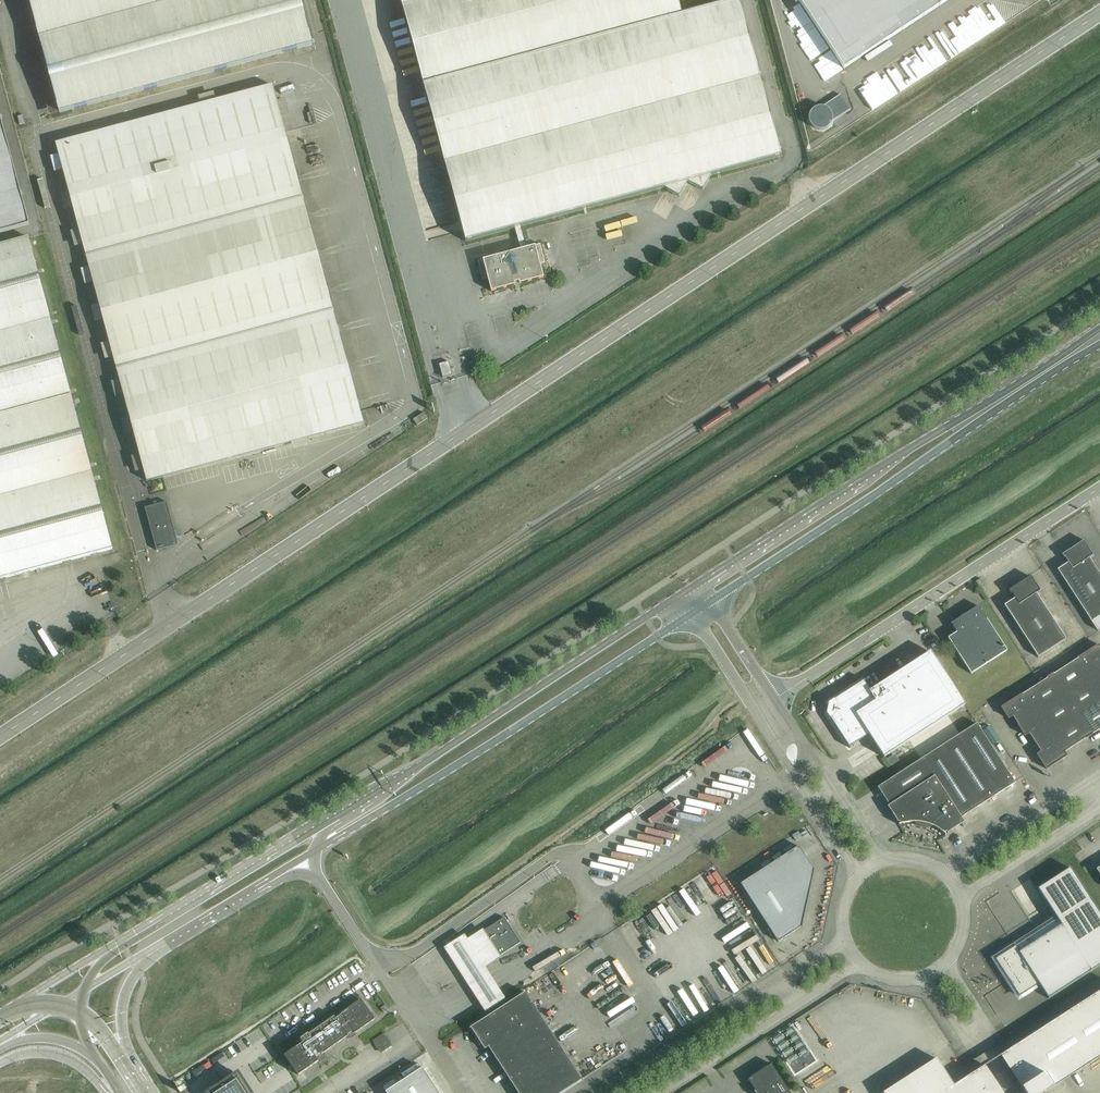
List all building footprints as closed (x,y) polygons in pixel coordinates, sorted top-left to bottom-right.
[(79,107),(312,44),(300,0),(29,0),(59,112),(79,107)] [(465,241),(515,228),(520,249),(477,261),(483,279),(487,278),(491,291),(515,285),(515,282),(518,281),(519,284),(543,277),(540,264),(545,263),(540,244),(527,247),(521,226),(664,188),(679,196),(687,181),(702,190),(711,175),(780,156),(738,0),(733,0),(681,14),(677,0),(400,0),(465,241)] [(843,68),(947,0),(798,0),(843,68)] [(1015,16),(1033,6),(1030,0),(1006,0),(1015,16)] [(979,10),(989,32),(1004,25),(995,3),(979,10)] [(870,111),(911,88),(895,61),(855,84),(870,111)] [(272,85),(55,143),(146,481),(363,423),(272,85)] [(838,96),(820,108),(823,109),(826,110),(828,113),(830,116),(830,119),(830,123),(848,111),(838,96)] [(29,225),(0,116),(0,233),(29,225)] [(32,134),(39,133),(37,123),(30,125),(32,134)] [(112,549),(28,237),(0,245),(0,579),(112,549)] [(443,377),(452,375),(449,361),(439,364),(443,377)] [(486,380),(492,375),(489,370),(482,374),(486,380)] [(417,425),(427,418),(424,412),(413,419),(417,425)] [(316,436),(301,440),(303,446),(318,443),(316,436)] [(145,507),(156,550),(178,544),(166,501),(145,507)] [(1091,550),(1085,541),(1071,550),(1066,553),(1064,555),(1066,558),(1066,557),(1070,562),(1059,569),(1064,579),(1092,622),(1099,631),(1099,630),(1099,572),(1091,558),(1094,556),(1095,555),(1091,550)] [(1039,591),(1040,591),(1030,576),(1009,590),(1011,593),(1012,593),(1015,598),(1004,605),(1038,657),(1066,639),(1036,593),(1039,591)] [(971,674),(1007,650),(986,619),(978,606),(951,623),(956,632),(948,638),(971,674)] [(1075,613),(1080,625),(1087,622),(1082,610),(1075,613)] [(1099,644),(1001,708),(1008,718),(1012,716),(1024,736),(1028,733),(1040,752),(1037,755),(1039,758),(1046,769),(1062,758),(1064,752),(1099,729),(1099,647),(1099,644)] [(965,705),(936,661),(930,651),(869,690),(864,681),(865,681),(864,680),(832,701),(832,702),(833,701),(836,705),(835,713),(830,716),(829,715),(828,715),(850,748),(851,748),(850,746),(869,734),(884,757),(965,705)] [(976,723),(922,758),(877,787),(889,805),(887,806),(898,822),(899,822),(900,824),(898,824),(899,825),(902,824),(905,823),(909,822),(911,822),(913,822),(917,826),(922,828),(928,828),(933,826),(936,828),(938,829),(940,830),(942,832),(945,835),(946,834),(945,833),(946,832),(947,833),(964,822),(961,817),(1015,783),(976,723)] [(814,869),(813,869),(798,846),(740,884),(778,942),(801,927),(802,927),(814,869)] [(1070,868),(1037,889),(1061,925),(1019,952),(1015,946),(995,959),(1019,996),(1038,983),(1048,998),(1099,965),(1099,914),(1070,868)] [(500,956),(521,942),(504,916),(483,930),(500,956)] [(500,956),(483,930),(466,941),(463,936),(442,949),(484,1015),(506,1001),(485,968),(501,958),(500,956)] [(999,1054),(1024,1092),(1040,1092),(1099,1054),(1099,989),(999,1054)] [(525,992),(469,1028),(470,1029),(471,1028),(472,1030),(484,1049),(488,1046),(518,1092),(561,1092),(582,1079),(525,992)] [(303,1042),(284,1055),(298,1075),(318,1061),(317,1060),(323,1056),(321,1054),(348,1035),(347,1034),(353,1030),(355,1033),(375,1019),(361,999),(341,1013),(341,1014),(335,1018),(334,1015),(307,1034),(307,1033),(300,1038),(303,1042)] [(384,1034),(374,1041),(381,1051),(390,1045),(384,1034)] [(954,1086),(937,1059),(884,1092),(1003,1092),(985,1066),(954,1086)] [(771,1064),(748,1079),(755,1090),(754,1091),(755,1092),(790,1092),(771,1064)] [(385,1091),(386,1092),(439,1092),(422,1068),(385,1091)] [(238,1073),(207,1092),(250,1092),(238,1073)]
